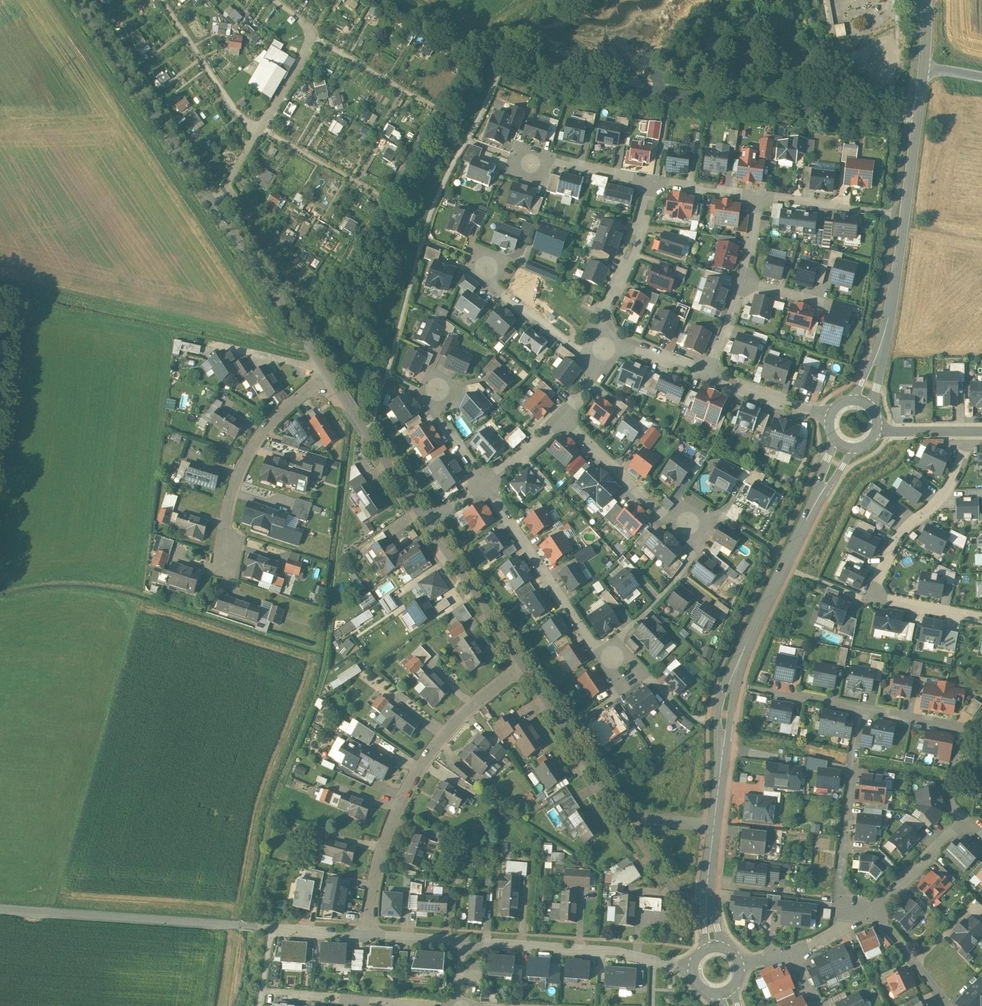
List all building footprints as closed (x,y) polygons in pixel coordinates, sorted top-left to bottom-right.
[(831,0),(825,0),(830,36),(836,35),(831,0)] [(241,19),(234,11),(229,16),(237,24),(242,19),(241,19)] [(227,24),(219,23),(219,24),(220,24),(218,34),(218,35),(225,36),(227,24)] [(255,34),(248,26),(242,31),(250,39),(256,34),(255,33),(255,34)] [(416,33),(408,29),(408,30),(405,35),(412,39),(412,40),(416,33)] [(538,30),(525,35),(529,46),(532,45),(534,52),(539,50),(537,43),(542,41),(538,30)] [(143,38),(134,45),(138,51),(138,50),(147,45),(143,38)] [(242,41),(231,40),(229,47),(230,47),(240,49),(241,49),(242,41)] [(437,45),(428,40),(424,46),(433,51),(437,45)] [(270,49),(259,67),(266,71),(255,90),(270,99),(285,72),(281,70),(287,59),(270,49)] [(752,54),(739,50),(737,58),(750,62),(752,54)] [(467,64),(461,61),(456,70),(457,70),(462,72),(462,73),(467,64)] [(166,73),(156,80),(161,86),(161,85),(170,79),(166,73)] [(326,87),(316,90),(315,90),(317,97),(328,94),(326,87)] [(340,95),(332,97),(335,108),(343,106),(342,105),(340,95)] [(185,100),(177,107),(177,106),(176,107),(181,113),(190,106),(185,100)] [(525,114),(512,109),(508,118),(513,120),(511,126),(519,129),(525,114)] [(366,110),(363,118),(376,123),(379,115),(366,110)] [(194,112),(185,119),(192,127),(200,120),(200,121),(201,120),(194,112)] [(596,115),(583,113),(582,119),(578,118),(577,122),(585,124),(584,127),(593,129),(596,115)] [(508,118),(497,114),(495,118),(494,118),(488,133),(489,134),(488,138),(502,144),(504,140),(506,140),(511,126),(513,120),(508,118)] [(629,119),(617,118),(615,126),(620,128),(619,132),(627,134),(629,119)] [(577,122),(569,120),(564,141),(582,145),(585,132),(583,132),(584,127),(585,124),(577,122)] [(548,127),(530,121),(524,137),(544,143),(545,139),(549,127),(548,127)] [(558,125),(550,122),(548,127),(549,127),(545,139),(553,142),(558,125)] [(343,127),(337,123),(331,133),(337,137),(343,127)] [(383,134),(391,138),(396,127),(387,123),(383,134)] [(615,126),(601,123),(597,142),(617,146),(619,138),(618,138),(619,132),(620,128),(615,126)] [(738,132),(729,131),(727,147),(736,148),(738,132)] [(808,141),(792,139),(791,145),(797,145),(796,153),(806,155),(808,141)] [(773,142),(763,141),(760,158),(771,160),(773,142)] [(651,146),(633,143),(630,161),(648,164),(651,146)] [(791,145),(779,143),(777,161),(795,163),(796,153),(797,145),(791,145)] [(483,150),(471,145),(462,161),(471,164),(473,159),(478,161),(483,150)] [(676,152),(670,151),(666,171),(687,174),(688,163),(691,147),(690,146),(677,145),(676,152)] [(700,146),(690,145),(690,146),(691,147),(688,163),(697,164),(700,146)] [(856,146),(844,145),(841,163),(848,164),(848,162),(854,162),(856,146)] [(707,151),(704,169),(711,170),(711,172),(719,173),(719,172),(726,173),(729,154),(707,151)] [(478,161),(473,159),(471,164),(466,179),(475,182),(475,183),(482,185),(489,187),(491,181),(493,181),(495,174),(493,174),(496,167),(488,164),(488,165),(482,163),(483,162),(478,161)] [(756,163),(741,161),(738,180),(745,181),(745,183),(753,184),(753,182),(760,183),(764,162),(756,161),(756,163)] [(854,162),(848,162),(848,164),(846,184),(853,185),(853,187),(861,188),(862,186),(870,187),(872,165),(854,162)] [(814,170),(804,169),(802,185),(811,186),(813,171),(814,171),(814,170)] [(828,172),(820,171),(819,172),(814,171),(813,171),(811,186),(811,189),(832,192),(834,174),(828,173),(828,172)] [(274,175),(267,172),(262,181),(261,181),(268,185),(274,175)] [(569,176),(562,174),(561,178),(557,194),(564,196),(571,198),(571,197),(578,199),(583,180),(576,178),(576,177),(570,175),(569,176)] [(561,178),(551,175),(548,189),(546,192),(556,195),(557,194),(561,178)] [(608,179),(593,176),(590,186),(606,189),(607,185),(608,179)] [(530,194),(531,190),(514,185),(509,201),(518,203),(517,207),(529,210),(531,211),(536,196),(530,194)] [(634,191),(607,185),(606,189),(603,200),(631,206),(634,191)] [(282,200),(273,194),(269,200),(278,206),(282,200)] [(536,196),(531,211),(529,210),(528,213),(537,216),(544,199),(536,196)] [(684,197),(676,196),(675,197),(670,196),(667,213),(683,215),(682,220),(689,221),(692,203),(693,199),(684,198),(684,197)] [(724,204),(714,203),(713,212),(716,213),(715,221),(723,222),(722,225),(734,226),(736,227),(738,215),(739,206),(730,205),(730,203),(724,202),(724,204)] [(702,205),(692,203),(689,221),(699,223),(702,205)] [(486,215),(472,209),(469,216),(474,218),(472,224),(482,227),(486,215)] [(469,216),(456,211),(451,223),(455,224),(452,232),(467,238),(472,224),(474,218),(469,216)] [(806,212),(795,211),(795,214),(782,212),(780,227),(784,228),(784,231),(813,234),(814,234),(815,230),(816,216),(805,215),(806,212)] [(749,216),(738,215),(736,227),(734,226),(733,232),(747,234),(749,216)] [(622,221),(605,216),(603,222),(620,227),(622,221)] [(849,217),(842,217),(842,218),(835,217),(835,224),(833,235),(834,236),(846,237),(846,235),(855,236),(857,219),(849,218),(849,217)] [(350,220),(351,221),(346,230),(345,229),(345,230),(352,234),(358,224),(351,220),(350,220)] [(533,226),(524,222),(522,229),(531,232),(533,226)] [(620,227),(603,222),(598,236),(619,243),(624,229),(620,227)] [(835,224),(825,223),(824,231),(823,240),(833,242),(834,236),(833,235),(835,224)] [(543,225),(535,247),(559,257),(568,234),(543,225)] [(520,233),(504,227),(502,234),(497,232),(493,244),(502,247),(501,249),(506,251),(507,249),(514,251),(520,233)] [(697,233),(679,230),(678,238),(689,242),(689,243),(694,245),(697,233)] [(824,231),(815,230),(814,234),(813,234),(812,247),(821,249),(823,240),(824,231)] [(295,239),(285,233),(281,240),(282,240),(291,245),(291,246),(295,239)] [(678,238),(665,234),(660,251),(680,258),(684,246),(687,247),(689,243),(689,242),(678,238)] [(619,243),(598,236),(593,250),(610,256),(614,257),(619,243)] [(736,239),(718,236),(717,243),(720,244),(733,247),(736,239)] [(733,247),(720,244),(714,267),(731,271),(733,264),(735,264),(737,256),(735,256),(737,248),(733,247)] [(313,263),(317,256),(299,247),(295,255),(313,263)] [(441,253),(427,248),(424,259),(431,262),(431,261),(437,263),(441,253)] [(610,256),(593,250),(591,256),(607,263),(610,256)] [(843,254),(831,251),(827,267),(835,269),(837,262),(840,263),(843,254)] [(785,262),(769,258),(764,276),(780,280),(785,262)] [(437,263),(431,261),(431,262),(427,274),(431,275),(427,286),(440,291),(442,286),(449,289),(456,270),(437,263)] [(608,270),(591,262),(584,279),(600,287),(608,270)] [(840,263),(837,262),(835,269),(831,283),(851,288),(856,267),(840,263)] [(542,268),(529,263),(527,269),(539,274),(542,268)] [(808,265),(801,264),(796,283),(811,287),(813,282),(817,266),(808,263),(808,265)] [(827,267),(817,264),(817,266),(813,282),(823,285),(827,267)] [(687,271),(674,266),(671,273),(676,275),(675,278),(684,281),(687,271)] [(671,273),(654,267),(648,283),(656,286),(655,288),(663,291),(663,289),(670,292),(675,278),(676,275),(671,273)] [(558,275),(550,271),(547,278),(555,281),(558,275)] [(722,275),(706,271),(703,279),(708,281),(709,279),(720,283),(722,275)] [(479,285),(464,274),(459,286),(468,293),(468,292),(472,295),(479,285)] [(708,281),(704,292),(725,299),(729,286),(720,283),(709,279),(708,281)] [(659,296),(647,291),(643,298),(648,301),(647,302),(655,306),(659,296)] [(472,295),(468,292),(468,293),(457,308),(474,320),(486,305),(472,295)] [(725,299),(704,292),(700,305),(721,312),(725,299)] [(643,298),(631,293),(629,298),(628,297),(625,303),(626,303),(622,311),(631,315),(632,313),(640,317),(647,302),(648,301),(643,298)] [(594,299),(588,296),(585,304),(591,306),(594,299)] [(773,301),(756,296),(751,316),(768,321),(773,301)] [(851,308),(835,303),(832,313),(835,314),(849,317),(851,308)] [(691,309),(678,304),(675,311),(678,312),(675,318),(679,320),(678,320),(685,323),(691,309)] [(809,309),(798,306),(797,308),(792,307),(787,324),(806,329),(809,330),(811,322),(813,313),(808,311),(809,309)] [(506,313),(501,309),(488,323),(502,336),(503,337),(512,327),(516,322),(512,318),(512,317),(506,312),(506,313)] [(675,318),(660,312),(657,319),(654,325),(655,326),(654,327),(656,328),(658,331),(657,333),(661,335),(660,336),(670,340),(678,320),(679,320),(675,318)] [(833,320),(828,319),(822,341),(838,346),(844,323),(847,324),(849,317),(835,314),(833,320)] [(453,327),(446,322),(440,319),(436,326),(443,329),(441,334),(448,338),(453,327)] [(436,326),(425,321),(416,340),(435,348),(438,342),(441,336),(440,336),(441,334),(443,329),(436,326)] [(819,324),(811,322),(809,330),(806,329),(804,338),(814,341),(819,324)] [(512,327),(503,337),(502,336),(499,340),(505,346),(518,333),(512,327)] [(710,334),(692,327),(689,336),(689,337),(685,348),(702,355),(710,334)] [(536,335),(529,330),(530,329),(529,329),(519,343),(520,343),(520,342),(526,346),(524,348),(531,353),(532,351),(538,355),(537,356),(538,356),(545,347),(548,343),(547,342),(547,343),(540,338),(540,339),(535,336),(536,335)] [(768,338),(754,333),(752,339),(752,340),(759,342),(766,344),(768,338)] [(746,338),(739,336),(737,344),(735,344),(732,353),(739,355),(739,356),(747,359),(747,358),(754,360),(757,351),(756,350),(759,342),(752,340),(752,339),(747,337),(746,338)] [(448,338),(441,355),(450,359),(454,351),(455,351),(458,343),(448,338)] [(175,340),(172,355),(179,356),(180,350),(200,354),(201,346),(175,340)] [(575,357),(561,346),(556,353),(566,361),(566,360),(570,363),(575,357)] [(538,356),(535,360),(540,363),(550,351),(545,347),(538,356)] [(433,356),(419,349),(416,355),(424,359),(422,363),(429,366),(433,356)] [(455,351),(454,351),(450,359),(447,367),(465,375),(472,359),(455,351)] [(224,352),(209,362),(221,381),(237,370),(234,365),(235,364),(233,361),(234,361),(233,358),(230,354),(227,356),(224,352)] [(410,352),(403,368),(417,375),(422,363),(424,359),(416,355),(410,352)] [(791,364),(768,357),(762,377),(784,385),(791,364)] [(236,364),(234,365),(237,370),(243,378),(245,377),(252,388),(259,384),(252,374),(253,374),(243,359),(236,364)] [(570,363),(566,360),(566,361),(553,378),(567,388),(580,371),(570,363)] [(635,366),(626,362),(618,372),(622,374),(619,381),(627,384),(626,387),(637,392),(639,389),(646,372),(647,370),(636,365),(635,366)] [(950,364),(950,375),(956,375),(956,382),(965,382),(965,364),(950,364)] [(282,390),(265,366),(253,374),(252,374),(259,384),(269,399),(282,390)] [(819,373),(802,367),(795,388),(812,394),(819,373)] [(499,369),(488,382),(501,394),(513,382),(499,369)] [(646,372),(639,389),(647,393),(648,391),(655,376),(654,376),(646,372)] [(655,376),(648,391),(656,395),(658,390),(657,390),(662,378),(655,375),(654,376),(655,376)] [(674,380),(664,375),(663,376),(662,378),(657,390),(658,390),(669,395),(667,399),(678,404),(686,385),(679,382),(680,381),(675,378),(674,380)] [(956,407),(956,396),(957,396),(956,382),(956,375),(950,375),(938,375),(938,396),(937,396),(937,407),(956,407)] [(926,380),(913,380),(913,392),(913,393),(914,393),(914,404),(926,404),(926,380)] [(557,395),(543,383),(536,390),(539,393),(549,402),(557,395)] [(269,399),(259,384),(252,388),(262,403),(269,399)] [(479,384),(466,387),(469,396),(479,394),(480,396),(485,391),(479,384)] [(970,385),(971,400),(971,407),(973,407),(978,407),(978,409),(981,409),(981,385),(970,385)] [(718,397),(702,390),(699,395),(696,394),(690,409),(686,416),(687,418),(692,420),(694,420),(695,417),(703,421),(704,420),(712,424),(716,425),(720,416),(726,399),(719,396),(718,397)] [(690,391),(684,406),(690,409),(696,394),(690,391)] [(913,392),(901,392),(901,401),(899,401),(899,408),(901,408),(901,416),(914,416),(914,404),(914,393),(913,393),(913,392)] [(539,393),(525,407),(538,420),(542,415),(544,416),(548,411),(547,410),(552,405),(549,402),(539,393)] [(479,394),(469,396),(461,409),(467,416),(470,413),(476,420),(483,417),(482,415),(491,407),(480,396),(479,394)] [(413,403),(407,396),(391,406),(395,411),(396,414),(398,417),(401,420),(403,424),(405,423),(418,414),(419,413),(417,410),(419,409),(415,402),(413,403)] [(601,399),(589,414),(604,426),(614,413),(616,410),(611,406),(601,399)] [(628,408),(617,399),(611,406),(616,410),(614,413),(620,418),(628,408)] [(971,407),(971,400),(965,400),(965,417),(973,417),(973,407),(971,407)] [(761,410),(742,404),(737,418),(742,420),(739,428),(739,429),(739,431),(741,433),(742,434),(744,434),(746,433),(747,432),(748,431),(753,433),(754,430),(760,413),(761,410)] [(244,425),(219,409),(214,417),(215,417),(211,422),(212,423),(236,438),(244,425)] [(214,417),(206,411),(202,418),(211,424),(212,423),(211,422),(215,417),(214,417)] [(769,416),(760,413),(754,430),(763,433),(765,428),(769,416)] [(418,414),(405,423),(409,429),(420,421),(422,420),(418,414)] [(309,423),(309,424),(320,440),(325,448),(338,440),(322,415),(309,423)] [(720,416),(716,425),(712,424),(711,427),(720,431),(725,418),(720,416)] [(305,418),(290,428),(296,438),(300,444),(305,441),(309,447),(320,440),(309,424),(309,423),(305,418)] [(638,425),(628,418),(618,431),(633,442),(641,431),(642,429),(638,425)] [(653,425),(643,418),(638,425),(642,429),(641,431),(645,435),(650,429),(653,425)] [(409,429),(407,430),(411,436),(424,427),(420,421),(409,429)] [(779,422),(775,421),(772,430),(767,447),(779,451),(788,424),(780,421),(779,422)] [(424,427),(411,436),(418,447),(436,434),(429,424),(424,427)] [(796,426),(788,424),(779,451),(791,454),(792,454),(797,438),(800,429),(795,427),(796,426)] [(763,433),(759,445),(767,448),(767,447),(772,430),(765,428),(763,433)] [(645,435),(640,442),(649,449),(659,435),(650,429),(645,435)] [(489,430),(472,445),(488,462),(493,458),(495,460),(505,450),(503,448),(504,447),(501,444),(504,441),(499,435),(496,438),(489,430)] [(527,438),(519,430),(515,434),(522,442),(527,438)] [(436,434),(418,447),(424,457),(429,454),(443,445),(436,434)] [(522,442),(515,434),(509,438),(517,447),(522,442)] [(294,439),(284,436),(281,444),(299,450),(300,444),(296,438),(294,439)] [(563,437),(550,452),(557,458),(558,457),(564,459),(569,464),(577,456),(579,453),(573,446),(574,445),(570,441),(568,442),(563,437)] [(517,447),(509,438),(505,442),(512,451),(517,447)] [(807,441),(797,438),(792,454),(791,454),(791,455),(803,459),(805,450),(807,441)] [(443,445),(429,454),(433,460),(444,453),(447,451),(443,445)] [(950,458),(926,447),(918,466),(942,477),(950,458)] [(644,450),(636,460),(636,463),(637,463),(633,468),(645,477),(656,463),(651,460),(651,455),(644,450)] [(326,459),(309,453),(304,469),(303,472),(321,478),(326,459)] [(444,453),(433,460),(428,463),(432,468),(447,458),(444,453)] [(678,453),(663,473),(679,486),(694,466),(678,453)] [(700,455),(694,462),(701,467),(706,459),(700,455)] [(586,464),(577,456),(569,464),(571,466),(567,471),(573,477),(586,464)] [(296,467),(268,458),(261,481),(274,485),(276,481),(292,486),(291,488),(304,493),(307,484),(308,484),(309,482),(296,478),(296,477),(293,476),(295,471),(299,473),(301,472),(302,468),(301,466),(298,465),(296,467)] [(432,468),(430,469),(434,474),(432,475),(437,482),(458,468),(454,462),(452,463),(448,458),(447,458),(432,468)] [(740,473),(721,462),(713,477),(718,480),(716,484),(731,492),(738,480),(741,473),(740,473)] [(220,472),(192,463),(190,471),(187,478),(186,481),(214,490),(215,486),(216,487),(220,472)] [(752,469),(744,465),(740,473),(741,473),(738,480),(744,484),(752,469)] [(595,466),(578,484),(584,490),(584,491),(590,496),(608,477),(602,471),(601,472),(595,466)] [(190,471),(180,468),(178,475),(187,478),(190,471)] [(458,468),(437,482),(441,488),(442,487),(445,492),(446,492),(455,486),(463,481),(459,475),(462,473),(458,468)] [(548,481),(536,468),(531,472),(542,486),(548,481)] [(528,469),(510,485),(518,495),(521,493),(526,498),(531,494),(533,497),(544,488),(542,486),(531,472),(528,469)] [(765,476),(752,469),(744,484),(752,488),(755,482),(761,485),(765,476)] [(914,471),(910,478),(925,488),(929,482),(914,471)] [(608,477),(590,496),(595,501),(594,502),(601,509),(612,498),(619,490),(613,484),(614,483),(608,477)] [(910,478),(908,477),(897,492),(915,505),(926,489),(925,488),(910,478)] [(761,485),(755,482),(752,488),(746,500),(766,511),(776,493),(761,485)] [(384,508),(368,484),(355,492),(356,494),(350,498),(356,507),(358,506),(368,520),(372,517),(384,508)] [(445,492),(440,495),(444,502),(459,491),(455,486),(446,492),(445,492)] [(860,505),(886,524),(898,508),(872,489),(860,505)] [(967,499),(979,499),(979,500),(981,500),(981,490),(966,490),(967,499)] [(178,497),(167,494),(163,504),(174,507),(178,497)] [(661,503),(669,510),(674,504),(666,497),(661,503)] [(612,498),(601,509),(599,511),(605,517),(604,517),(604,518),(616,505),(617,503),(612,498)] [(312,504),(297,499),(291,517),(306,522),(312,504)] [(967,499),(955,500),(956,521),(979,520),(979,500),(979,499),(967,499)] [(287,515),(249,503),(243,523),(270,531),(268,536),(280,540),(287,518),(287,515)] [(174,507),(163,504),(157,522),(168,526),(174,507)] [(472,511),(465,515),(466,515),(469,520),(467,521),(472,529),(474,527),(477,533),(494,522),(490,516),(491,515),(487,509),(486,510),(482,504),(472,511)] [(540,504),(526,513),(530,519),(544,509),(540,504)] [(639,510),(633,504),(625,513),(618,520),(618,521),(634,536),(649,519),(643,513),(644,513),(640,509),(639,510)] [(616,505),(604,518),(613,526),(618,521),(618,520),(625,513),(616,505)] [(468,506),(453,516),(457,521),(466,515),(465,515),(472,511),(468,506)] [(530,519),(526,522),(529,526),(527,527),(531,532),(532,531),(535,536),(553,524),(544,509),(530,519)] [(208,522),(180,513),(175,528),(186,531),(185,536),(202,542),(203,537),(204,537),(208,522)] [(854,531),(856,532),(857,531),(871,538),(876,529),(859,521),(854,531)] [(563,526),(548,536),(551,541),(561,535),(567,532),(563,526)] [(740,538),(722,526),(714,540),(723,546),(732,551),(740,538)] [(948,535),(928,526),(920,542),(927,546),(926,548),(933,551),(935,549),(942,553),(947,542),(950,536),(948,535)] [(501,531),(487,541),(496,555),(511,545),(501,531)] [(647,531),(634,544),(642,551),(646,546),(654,537),(647,531)] [(654,537),(646,546),(657,556),(672,540),(670,537),(669,538),(660,531),(654,537)] [(871,559),(879,542),(871,538),(857,531),(856,532),(849,548),(871,559)] [(950,536),(947,542),(964,550),(967,538),(951,531),(948,535),(950,536)] [(551,541),(542,547),(546,553),(545,553),(548,558),(549,558),(553,563),(571,551),(569,548),(570,545),(567,540),(564,540),(561,535),(551,541)] [(174,542),(161,538),(157,551),(170,555),(174,542)] [(374,539),(359,549),(364,556),(369,552),(378,546),(374,539)] [(378,546),(369,552),(386,576),(402,565),(404,564),(399,556),(387,539),(378,546)] [(672,540),(657,556),(668,566),(676,558),(682,551),(676,545),(677,544),(672,540)] [(723,546),(717,542),(713,549),(719,553),(723,546)] [(416,544),(399,556),(404,564),(402,565),(403,566),(402,569),(405,573),(408,574),(408,575),(410,573),(420,567),(426,563),(426,562),(420,554),(422,553),(416,544)] [(589,546),(574,556),(580,565),(595,555),(589,546)] [(170,555),(157,551),(152,565),(165,569),(170,555)] [(302,557),(291,553),(289,559),(300,563),(302,557)] [(279,563),(251,554),(246,569),(244,577),(261,583),(263,575),(273,578),(274,578),(274,577),(279,563)] [(844,563),(848,564),(861,570),(865,563),(848,555),(844,563)] [(635,569),(623,556),(617,562),(625,572),(625,571),(629,575),(635,569)] [(729,567),(715,556),(710,563),(721,571),(721,572),(724,574),(729,567)] [(676,558),(668,566),(663,571),(672,579),(679,570),(683,565),(676,558)] [(710,563),(704,558),(692,572),(710,586),(721,572),(721,571),(710,563)] [(300,563),(289,559),(285,572),(299,577),(303,564),(300,563)] [(522,566),(517,559),(502,569),(516,590),(529,581),(531,580),(527,573),(528,572),(524,565),(522,566)] [(426,563),(420,567),(423,572),(432,566),(429,561),(426,562),(426,563)] [(742,573),(747,568),(742,563),(737,568),(742,573)] [(201,573),(173,564),(170,572),(163,570),(161,575),(155,573),(153,580),(158,582),(194,594),(201,573)] [(861,570),(848,564),(840,580),(860,589),(868,573),(861,570)] [(575,565),(560,575),(571,592),(587,582),(575,565)] [(940,566),(938,577),(944,578),(944,581),(946,582),(946,585),(953,586),(956,574),(940,566)] [(420,567),(410,573),(414,578),(423,572),(420,567)] [(625,572),(610,584),(623,599),(638,586),(629,575),(625,571),(625,572)] [(435,574),(420,585),(427,596),(424,599),(427,604),(447,590),(435,574)] [(938,577),(922,574),(918,594),(940,598),(944,581),(944,578),(938,577)] [(284,581),(274,577),(274,578),(273,578),(269,591),(280,595),(284,581)] [(529,581),(516,590),(514,591),(519,599),(534,589),(529,581)] [(827,596),(836,600),(839,593),(828,588),(825,596),(826,597),(827,596)] [(534,589),(519,599),(522,604),(526,602),(525,602),(537,594),(534,589)] [(683,593),(679,589),(668,603),(676,610),(677,607),(683,612),(683,611),(686,608),(693,599),(694,598),(684,590),(683,593)] [(537,594),(525,602),(526,602),(537,618),(552,608),(548,602),(550,601),(547,596),(545,597),(541,591),(537,594)] [(619,606),(607,592),(600,597),(606,606),(607,606),(610,612),(619,606)] [(364,611),(378,603),(372,593),(358,601),(364,611)] [(325,597),(318,595),(316,603),(322,605),(325,597)] [(390,595),(380,602),(388,614),(398,608),(390,595)] [(262,609),(221,596),(216,610),(256,623),(257,624),(259,618),(262,609)] [(836,600),(827,596),(826,597),(819,617),(825,620),(825,621),(835,625),(835,624),(841,626),(842,626),(846,616),(850,606),(836,600)] [(427,604),(424,599),(407,609),(419,627),(436,616),(431,609),(427,604)] [(446,599),(431,609),(436,616),(450,606),(446,599)] [(693,599),(686,608),(692,613),(698,604),(693,599)] [(729,610),(717,601),(712,608),(721,614),(720,615),(726,619),(729,610)] [(463,605),(452,613),(460,626),(472,618),(463,605)] [(606,606),(588,618),(601,637),(606,633),(607,633),(613,629),(613,628),(619,624),(610,612),(607,606),(606,606)] [(708,606),(704,607),(694,621),(709,631),(720,615),(721,614),(712,608),(708,606)] [(268,621),(267,622),(270,623),(279,626),(284,610),(272,607),(268,621)] [(692,613),(686,608),(683,611),(690,616),(692,613)] [(902,615),(877,610),(874,629),(899,633),(902,615)] [(665,622),(656,614),(651,619),(660,627),(665,622)] [(857,621),(846,616),(842,626),(841,626),(838,633),(853,639),(857,621)] [(268,621),(259,618),(257,624),(256,623),(255,629),(267,633),(270,623),(267,622),(268,621)] [(569,633),(559,618),(544,628),(554,643),(566,635),(569,633)] [(651,619),(635,636),(643,644),(646,647),(645,648),(654,658),(663,649),(672,640),(660,627),(651,619)] [(944,625),(923,621),(919,640),(940,644),(943,630),(944,625)] [(351,622),(340,629),(345,636),(356,629),(351,622)] [(958,633),(943,630),(940,644),(939,648),(954,651),(958,633)] [(566,635),(554,643),(558,649),(570,642),(566,635)] [(635,636),(625,645),(633,654),(643,644),(635,636)] [(337,648),(343,657),(359,645),(352,637),(337,648)] [(487,661),(470,637),(458,645),(474,670),(487,661)] [(558,649),(555,652),(558,657),(562,654),(573,647),(570,642),(558,649)] [(588,661),(577,644),(573,647),(562,654),(573,671),(588,661)] [(431,658),(421,646),(412,655),(423,666),(431,658)] [(704,656),(710,658),(713,650),(707,648),(704,656)] [(848,650),(840,648),(837,666),(845,667),(848,650)] [(663,649),(654,658),(659,662),(661,662),(669,654),(663,649)] [(805,651),(796,649),(794,659),(797,660),(796,667),(802,668),(805,651)] [(423,666),(412,655),(403,664),(419,681),(426,674),(421,669),(423,666)] [(794,659),(778,657),(774,680),(793,684),(796,667),(797,660),(794,659)] [(884,664),(872,662),(870,671),(874,672),(873,680),(880,682),(884,664)] [(923,664),(913,662),(910,676),(920,678),(923,664)] [(330,681),(334,688),(362,672),(358,665),(330,681)] [(837,669),(816,665),(814,677),(816,677),(814,685),(833,689),(837,669)] [(680,667),(666,681),(679,694),(693,681),(680,667)] [(870,671),(853,668),(850,679),(847,682),(849,686),(849,688),(851,689),(854,693),(858,690),(870,693),(873,680),(874,672),(870,671)] [(426,674),(419,681),(427,689),(420,695),(433,708),(439,702),(440,702),(451,691),(430,670),(426,674)] [(595,671),(579,681),(591,699),(606,688),(595,671)] [(912,680),(893,677),(891,687),(894,687),(892,697),(909,700),(912,680)] [(927,679),(920,678),(918,685),(925,686),(926,686),(927,679)] [(926,686),(925,686),(921,709),(947,714),(948,711),(953,712),(955,702),(962,703),(964,692),(952,689),(953,686),(939,684),(938,688),(926,686)] [(646,689),(628,702),(639,718),(657,706),(646,689)] [(389,703),(381,697),(372,707),(381,714),(389,703)] [(974,699),(965,712),(973,718),(981,705),(974,699)] [(681,715),(669,702),(660,710),(672,723),(681,715)] [(792,706),(773,702),(769,720),(789,724),(792,706)] [(395,708),(389,703),(381,714),(380,714),(387,719),(395,708)] [(420,725),(396,707),(395,708),(387,719),(387,720),(382,727),(391,733),(396,726),(410,737),(420,725)] [(602,719),(589,728),(602,748),(625,732),(626,732),(616,718),(613,713),(610,715),(608,712),(601,717),(602,719)] [(634,727),(624,712),(616,718),(626,732),(625,732),(626,733),(634,727)] [(846,716),(824,712),(820,733),(842,737),(845,721),(846,716)] [(510,715),(496,724),(500,730),(508,725),(514,721),(510,715)] [(800,718),(794,716),(790,734),(797,735),(800,718)] [(514,721),(508,725),(513,733),(515,731),(518,729),(513,722),(514,722),(514,721)] [(853,722),(845,721),(842,737),(850,738),(853,722)] [(518,729),(515,731),(521,740),(531,755),(544,747),(528,722),(518,729)] [(376,734),(359,723),(352,736),(369,746),(376,734)] [(894,726),(877,723),(874,724),(873,730),(871,743),(891,747),(894,726)] [(500,730),(495,734),(500,741),(513,733),(508,725),(500,730)] [(873,730),(864,728),(861,746),(870,748),(871,743),(873,730)] [(949,737),(927,732),(923,752),(940,755),(941,755),(944,739),(952,741),(949,737)] [(479,735),(460,757),(471,768),(472,767),(481,775),(493,761),(484,753),(491,745),(479,735)] [(357,766),(364,753),(360,751),(362,747),(349,739),(340,754),(339,753),(335,760),(343,764),(355,770),(357,766)] [(952,741),(944,739),(941,755),(940,755),(939,759),(949,761),(953,741),(952,741)] [(531,755),(521,740),(516,743),(526,758),(531,755)] [(498,744),(490,754),(498,762),(506,752),(498,744)] [(394,762),(368,748),(364,753),(357,766),(376,776),(375,778),(382,782),(394,762)] [(827,762),(807,758),(806,770),(819,772),(819,771),(826,771),(827,762)] [(324,760),(323,764),(334,769),(336,765),(324,760)] [(553,760),(536,771),(548,789),(548,790),(556,784),(565,778),(553,760)] [(470,775),(457,763),(451,770),(452,770),(465,781),(470,775)] [(295,772),(305,775),(307,769),(297,766),(295,772)] [(376,776),(357,766),(355,770),(353,773),(372,783),(375,778),(376,776)] [(801,770),(768,766),(766,785),(766,786),(774,787),(799,789),(801,770)] [(826,771),(819,771),(819,772),(817,788),(838,790),(840,773),(826,771)] [(326,785),(328,779),(319,776),(317,781),(326,785)] [(883,778),(863,776),(861,789),(885,791),(887,779),(887,778),(883,778)] [(478,790),(461,778),(457,785),(475,795),(478,790)] [(442,782),(427,808),(441,815),(448,803),(458,809),(465,796),(442,782)] [(556,784),(548,790),(548,789),(542,793),(546,799),(560,790),(556,784)] [(774,787),(766,786),(766,785),(763,785),(762,792),(764,792),(781,794),(781,793),(773,793),(774,787)] [(885,791),(861,789),(860,802),(884,804),(885,791)] [(940,789),(917,792),(920,812),(922,814),(934,823),(948,808),(942,803),(940,789)] [(333,794),(325,790),(320,801),(329,805),(333,794)] [(781,794),(764,792),(763,799),(776,800),(775,804),(780,804),(781,794)] [(342,797),(333,794),(329,805),(338,808),(342,797)] [(371,805),(344,794),(342,797),(338,808),(349,812),(347,816),(363,823),(365,819),(371,805)] [(572,796),(554,808),(559,816),(564,812),(568,818),(581,810),(572,796)] [(763,799),(747,797),(744,821),(770,824),(771,812),(774,812),(775,804),(776,800),(763,799)] [(601,832),(585,807),(581,810),(568,818),(585,843),(601,832)] [(934,823),(922,814),(917,821),(924,825),(929,828),(934,823)] [(881,818),(859,815),(859,821),(858,821),(856,833),(857,833),(856,841),(874,843),(876,829),(880,830),(881,818)] [(917,821),(911,817),(903,824),(904,826),(905,825),(915,835),(924,825),(917,821)] [(904,826),(889,841),(903,854),(918,838),(915,835),(905,825),(904,826)] [(331,830),(314,826),(311,834),(321,837),(328,839),(331,830)] [(782,831),(766,829),(766,835),(766,842),(775,844),(781,844),(782,831)] [(766,835),(742,832),(740,852),(764,855),(766,842),(766,835)] [(453,837),(441,833),(438,843),(438,844),(436,850),(436,851),(447,854),(453,837)] [(321,837),(311,834),(307,851),(316,853),(321,837)] [(415,835),(405,863),(420,868),(425,853),(434,856),(436,851),(436,850),(438,844),(438,843),(429,840),(415,835)] [(953,854),(953,855),(967,868),(981,853),(981,852),(968,839),(961,846),(953,854)] [(356,848),(327,840),(323,855),(334,858),(333,862),(350,867),(351,863),(352,863),(356,848)] [(957,841),(945,853),(950,858),(953,855),(953,854),(961,846),(957,841)] [(775,844),(766,842),(764,855),(771,856),(774,853),(775,844)] [(566,853),(553,852),(553,845),(546,845),(545,861),(556,861),(556,869),(565,869),(566,853)] [(873,857),(860,855),(858,872),(869,873),(876,881),(888,869),(879,859),(877,857),(874,857),(873,856),(873,857)] [(897,868),(886,857),(882,861),(893,872),(897,868)] [(527,864),(507,862),(506,874),(526,876),(527,864)] [(770,867),(739,864),(737,883),(765,886),(766,880),(778,881),(778,875),(779,864),(771,863),(770,867)] [(631,864),(612,876),(612,885),(624,886),(626,886),(640,877),(631,864)] [(791,865),(779,864),(778,875),(785,876),(785,870),(790,871),(791,865)] [(976,868),(972,873),(977,878),(979,876),(979,875),(981,873),(976,868)] [(589,872),(566,871),(565,885),(588,886),(589,872)] [(937,878),(932,874),(927,878),(924,878),(924,881),(917,888),(931,902),(936,897),(938,899),(943,893),(941,892),(949,884),(946,881),(940,875),(937,878)] [(955,880),(951,876),(946,881),(949,884),(951,885),(955,880)] [(500,878),(497,917),(517,919),(519,889),(515,889),(515,884),(514,884),(514,879),(500,878)] [(321,884),(304,882),(302,894),(316,896),(317,890),(320,890),(321,884)] [(422,885),(411,883),(410,893),(421,894),(422,885)] [(624,886),(612,885),(612,893),(616,893),(623,894),(624,886)] [(346,891),(320,890),(317,890),(316,896),(315,905),(335,906),(334,914),(344,915),(344,907),(345,907),(346,891)] [(577,893),(562,892),(561,910),(551,909),(550,920),(560,921),(576,923),(577,893)] [(737,899),(749,901),(750,893),(737,892),(737,899)] [(398,893),(384,893),(383,914),(397,914),(398,893)] [(616,893),(616,897),(612,897),(611,908),(616,908),(616,907),(620,908),(621,896),(623,896),(623,894),(616,893)] [(410,896),(403,896),(402,909),(410,910),(410,909),(409,909),(410,896)] [(448,898),(418,896),(417,912),(447,914),(448,898)] [(623,896),(621,896),(620,908),(616,907),(616,908),(615,925),(619,925),(634,927),(636,897),(623,896)] [(779,903),(780,903),(781,897),(774,896),(773,903),(772,911),(778,912),(779,903)] [(483,898),(470,897),(468,923),(482,924),(482,918),(485,918),(486,906),(483,905),(483,898)] [(662,899),(640,897),(639,908),(643,908),(643,910),(661,911),(662,899)] [(932,911),(919,898),(913,904),(923,914),(922,914),(926,918),(932,911)] [(747,923),(749,901),(737,899),(734,922),(747,923)] [(964,909),(972,917),(976,920),(976,919),(981,914),(981,907),(974,899),(964,909)] [(763,916),(764,902),(749,901),(747,923),(762,925),(763,916)] [(904,907),(902,906),(898,911),(899,912),(894,918),(906,930),(910,925),(912,927),(917,921),(916,920),(922,914),(923,914),(913,904),(910,901),(904,907)] [(772,911),(773,903),(764,902),(763,916),(771,917),(772,911)] [(780,903),(779,903),(778,912),(783,913),(781,925),(794,926),(797,905),(780,903)] [(816,907),(797,905),(794,926),(802,927),(803,923),(809,924),(810,916),(815,916),(816,907)] [(972,917),(966,923),(963,923),(959,927),(976,943),(981,937),(981,928),(978,924),(980,923),(976,919),(976,920),(972,917)] [(976,943),(959,927),(956,930),(956,933),(951,938),(966,953),(976,943)] [(873,930),(856,937),(864,954),(880,947),(880,946),(875,934),(873,930)] [(881,930),(876,933),(875,934),(880,946),(885,944),(888,947),(892,944),(881,930)] [(306,945),(283,943),(283,947),(282,959),(282,963),(305,965),(306,949),(306,945)] [(860,962),(853,945),(844,949),(851,966),(860,962)] [(346,947),(323,946),(321,964),(344,965),(345,951),(346,947)] [(843,946),(826,954),(826,955),(827,955),(836,976),(852,968),(851,966),(844,949),(843,946)] [(283,947),(276,947),(275,959),(282,959),(283,947)] [(313,949),(306,949),(305,965),(307,967),(312,967),(313,949)] [(392,950),(372,949),(371,958),(369,958),(369,968),(392,970),(393,960),(391,960),(392,950)] [(353,952),(345,951),(344,965),(344,969),(352,970),(353,952)] [(363,952),(353,952),(352,970),(361,971),(363,952)] [(408,953),(400,952),(399,968),(407,968),(408,953)] [(445,954),(417,952),(417,953),(413,953),(412,971),(444,973),(444,962),(445,954)] [(836,976),(827,955),(826,955),(814,960),(817,968),(823,982),(824,982),(836,976)] [(514,959),(490,957),(489,974),(490,974),(492,976),(496,976),(498,975),(512,976),(513,976),(513,966),(514,959)] [(549,961),(529,960),(528,978),(547,979),(548,979),(549,965),(549,961)] [(580,962),(574,961),(574,963),(567,962),(565,983),(577,984),(577,981),(588,982),(588,981),(589,968),(589,964),(580,963),(580,962)] [(443,978),(436,978),(435,988),(445,989),(445,991),(446,991),(448,963),(444,962),(444,973),(443,978)] [(560,966),(549,965),(548,979),(547,979),(547,983),(559,984),(560,966)] [(522,967),(513,966),(513,976),(512,976),(512,979),(514,982),(521,982),(522,967)] [(772,967),(760,972),(763,977),(775,972),(772,967)] [(775,972),(763,977),(767,987),(789,978),(784,967),(775,972)] [(598,969),(589,968),(588,981),(590,981),(590,986),(597,987),(598,969)] [(817,968),(809,972),(816,987),(825,983),(824,982),(823,982),(817,968)] [(636,971),(606,969),(605,987),(635,989),(635,986),(636,971)] [(895,969),(879,976),(883,985),(889,982),(888,982),(896,978),(896,977),(899,975),(895,969)] [(644,972),(636,971),(635,986),(643,987),(644,972)] [(899,975),(896,977),(896,978),(888,982),(889,982),(895,996),(915,987),(911,978),(910,979),(907,972),(899,975)] [(789,978),(767,987),(772,998),(775,996),(791,989),(794,988),(789,978)] [(980,980),(956,1004),(958,1005),(981,1005),(981,981),(980,980)] [(791,989),(775,996),(778,1002),(793,995),(791,989)] [(828,1000),(831,1005),(836,1005),(848,1000),(844,992),(828,1000)] [(778,1002),(779,1005),(783,1005),(796,1000),(793,995),(778,1002)] [(836,1005),(837,1005),(863,1005),(858,995),(848,1000),(836,1005)] [(783,1005),(806,1005),(802,998),(796,1000),(783,1005)]
